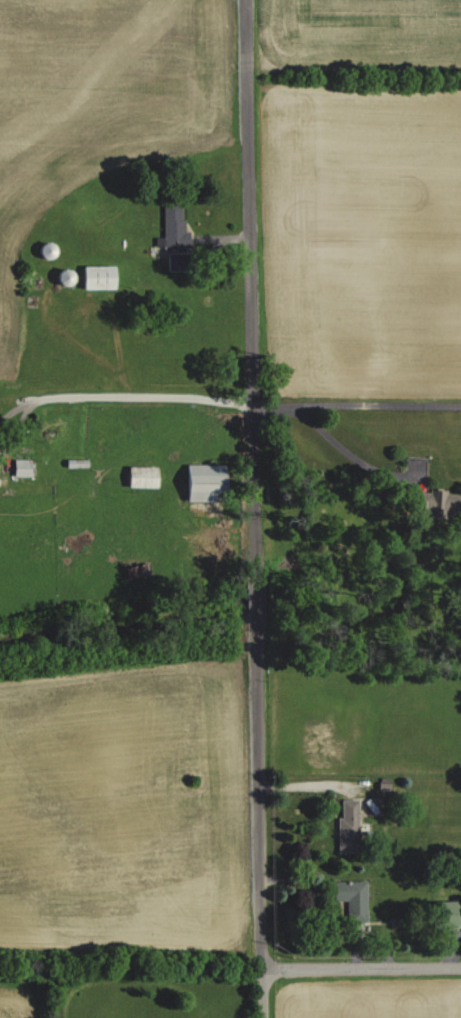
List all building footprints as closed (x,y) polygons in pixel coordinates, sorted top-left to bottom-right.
[(182,205),(163,205),(162,237),(156,237),(156,247),(188,247),(188,231),(182,231),(182,205)] [(113,264),(82,265),(82,288),(114,288),(113,264)] [(31,459),(13,459),(12,476),(31,477),(31,459)] [(223,465),(185,464),(185,501),(223,501),(223,465)] [(156,487),(156,466),(127,466),(127,487),(156,487)] [(408,513),(410,513),(409,526),(424,526),(425,516),(431,516),(431,513),(460,515),(460,499),(460,494),(445,493),(445,489),(428,488),(428,492),(409,491),(408,513)] [(128,580),(150,575),(147,562),(125,567),(128,580)] [(337,852),(358,852),(357,799),(340,799),(340,817),(336,817),(337,852)] [(366,880),(333,881),(334,902),(343,902),(344,924),(367,923),(366,880)] [(437,901),(438,928),(460,928),(460,901),(437,901)]
